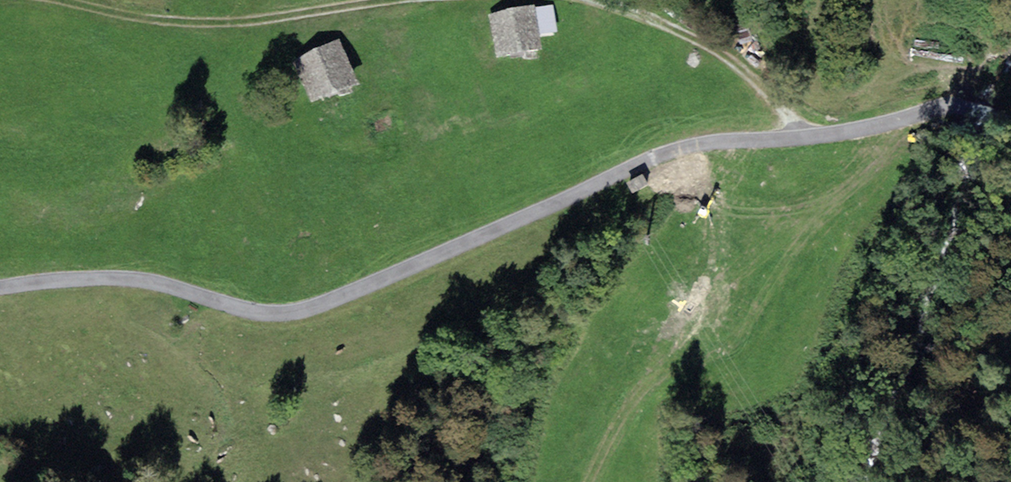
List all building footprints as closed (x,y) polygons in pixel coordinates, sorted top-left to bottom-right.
[(536,7),(493,15),(501,61),(544,53),(536,7)] [(340,42),(296,60),(315,106),(359,88),(340,42)] [(643,175),(626,183),(631,194),(648,185),(643,175)]
